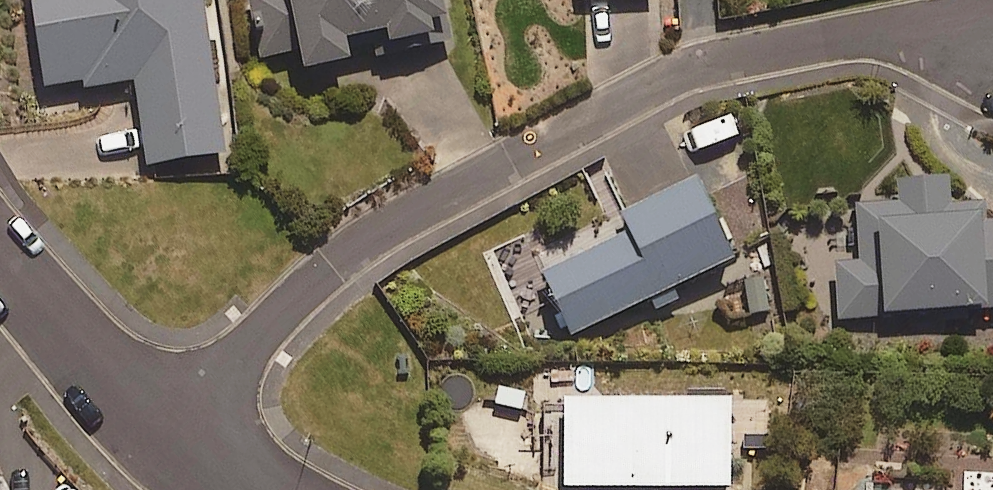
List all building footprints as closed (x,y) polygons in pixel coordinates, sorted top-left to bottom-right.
[(205,0),(34,0),(47,91),(137,79),(149,161),(225,150),(205,0)] [(262,55),(303,48),(306,63),(352,54),(348,32),(389,24),(391,36),(449,25),(444,0),(251,0),(262,55)] [(904,174),(904,200),(860,200),(860,259),(839,260),(839,315),(888,315),(888,306),(992,306),(992,220),(987,220),(987,202),(952,202),(952,174),(904,174)] [(735,256),(700,177),(625,210),(629,218),(538,259),(569,330),(735,256)] [(771,310),(764,285),(722,297),(729,322),(771,310)] [(732,394),(566,394),(567,483),(733,482),(732,394)]
